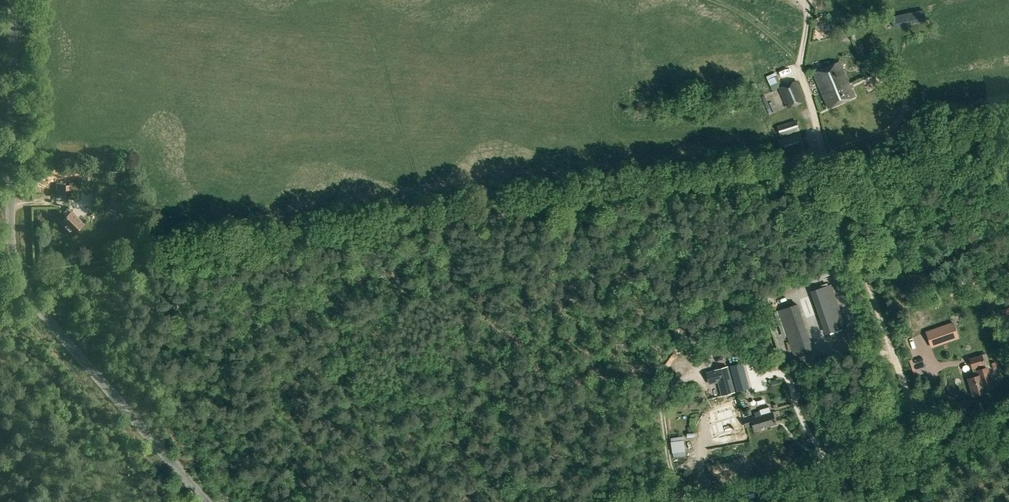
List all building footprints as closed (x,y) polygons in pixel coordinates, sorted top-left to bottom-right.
[(894,28),(927,21),(924,9),(892,16),(894,28)] [(840,62),(814,74),(823,95),(849,83),(840,62)] [(775,76),(767,79),(770,89),(778,85),(775,76)] [(787,109),(805,101),(797,80),(778,88),(787,109)] [(828,107),(855,96),(849,83),(823,95),(828,107)] [(800,131),(796,119),(777,126),(781,137),(800,131)] [(777,139),(783,156),(805,149),(800,131),(777,139)] [(110,195),(108,205),(120,208),(122,198),(110,195)] [(71,212),(68,209),(63,213),(67,217),(61,223),(73,235),(84,224),(72,212),(71,212)] [(826,334),(847,327),(835,294),(814,302),(826,334)] [(778,311),(792,348),(811,341),(797,304),(778,311)] [(758,368),(768,365),(766,358),(756,360),(758,368)] [(715,369),(706,371),(709,384),(718,381),(722,395),(723,395),(735,392),(728,365),(715,369)] [(974,374),(986,371),(985,366),(972,369),(974,374)] [(967,379),(972,395),(986,391),(981,375),(967,379)] [(767,397),(772,395),(770,387),(764,389),(767,397)] [(746,391),(736,394),(738,401),(748,398),(746,391)] [(724,418),(737,414),(735,408),(723,412),(724,418)] [(755,416),(739,421),(741,428),(752,424),(754,430),(776,423),(773,411),(771,412),(761,415),(760,411),(754,413),(755,416)] [(735,415),(718,420),(715,421),(711,422),(715,434),(719,433),(733,428),(733,430),(741,428),(739,421),(737,414),(735,415)]
